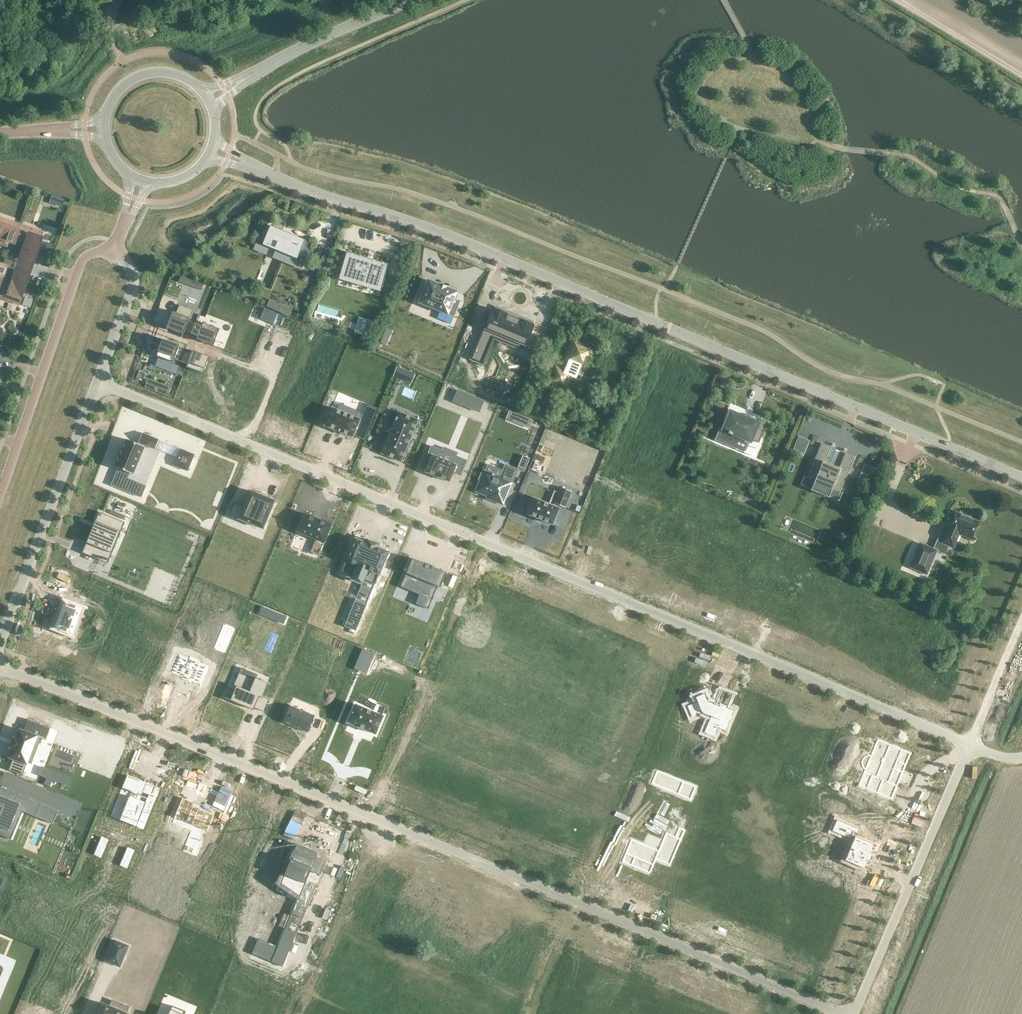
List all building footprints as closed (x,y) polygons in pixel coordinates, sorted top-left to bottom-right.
[(0,217),(0,244),(1,245),(3,239),(12,242),(18,223),(0,217)] [(32,228),(18,223),(12,242),(25,246),(21,258),(34,262),(42,238),(30,234),(32,228)] [(270,225),(262,245),(297,259),(305,240),(270,225)] [(347,252),(340,275),(382,287),(389,264),(347,252)] [(30,275),(17,270),(13,281),(8,280),(1,298),(19,304),(30,275)] [(182,275),(179,282),(202,290),(204,283),(182,275)] [(428,280),(419,303),(428,307),(429,307),(431,308),(432,308),(435,309),(435,310),(435,309),(438,311),(440,311),(437,318),(451,324),(454,317),(460,301),(455,299),(457,292),(446,287),(445,287),(445,286),(445,287),(443,286),(441,285),(440,285),(439,284),(439,285),(428,280)] [(293,309),(270,299),(267,306),(289,316),(293,309)] [(484,326),(470,359),(483,365),(496,333),(525,345),(533,325),(532,325),(532,323),(530,321),(529,320),(527,319),(525,319),(523,319),(521,320),(506,314),(505,312),(504,310),(503,309),(501,308),(499,308),(497,308),(495,309),(494,309),(486,327),(484,326)] [(264,309),(260,319),(273,324),(278,314),(264,309)] [(173,311),(167,328),(183,334),(185,332),(191,334),(195,323),(189,320),(190,318),(173,311)] [(363,320),(360,330),(366,332),(369,321),(363,320)] [(195,323),(191,334),(198,337),(197,339),(213,346),(220,329),(203,322),(202,325),(195,323)] [(383,336),(381,342),(386,344),(389,338),(383,336)] [(565,390),(571,376),(576,378),(580,369),(586,371),(596,348),(573,338),(563,362),(567,363),(565,369),(555,365),(548,382),(565,390)] [(162,339),(156,356),(173,362),(174,360),(181,362),(185,351),(178,348),(179,346),(162,339)] [(185,351),(181,362),(187,364),(186,367),(203,374),(209,357),(192,350),(191,353),(185,351)] [(397,368),(394,376),(403,380),(407,371),(397,368)] [(147,380),(145,388),(167,396),(169,388),(148,381),(147,380)] [(458,390),(453,401),(468,407),(473,396),(458,390)] [(325,425),(324,426),(325,426),(326,426),(335,429),(334,430),(335,430),(336,430),(341,432),(341,433),(342,433),(351,437),(352,437),(353,436),(359,420),(360,419),(359,419),(354,417),(357,411),(340,404),(338,410),(333,408),(332,407),(332,408),(325,425)] [(398,412),(381,453),(401,461),(418,420),(398,412)] [(732,412),(725,430),(730,432),(729,433),(733,435),(734,434),(738,435),(736,440),(749,446),(752,440),(760,443),(768,423),(760,420),(760,421),(751,417),(752,416),(747,414),(745,418),(732,412)] [(519,415),(516,422),(523,425),(526,418),(519,415)] [(725,422),(718,419),(715,426),(722,429),(725,422)] [(118,468),(112,485),(141,497),(146,486),(127,478),(130,473),(133,474),(144,447),(143,446),(144,444),(155,449),(159,440),(142,433),(138,442),(140,443),(139,445),(127,439),(115,467),(118,468)] [(799,436),(793,449),(804,453),(809,441),(808,440),(808,441),(799,437),(800,436),(799,436)] [(854,457),(845,453),(839,468),(824,462),(831,447),(821,443),(806,479),(839,493),(854,457)] [(425,471),(425,472),(426,472),(434,475),(440,478),(448,481),(449,482),(450,481),(449,481),(453,472),(460,475),(467,461),(456,456),(453,464),(439,458),(443,451),(431,446),(425,461),(429,462),(425,471)] [(181,449),(174,465),(187,471),(194,455),(181,449)] [(523,454),(518,465),(526,468),(530,457),(523,454)] [(865,464),(859,477),(870,481),(875,468),(874,468),(874,469),(865,465),(866,464),(865,464)] [(481,480),(476,491),(488,496),(488,498),(502,504),(517,469),(506,465),(501,478),(484,471),(483,474),(481,473),(479,479),(481,480)] [(530,506),(527,514),(551,524),(558,508),(554,506),(555,504),(565,507),(571,491),(561,487),(559,493),(554,491),(549,504),(533,498),(532,500),(530,499),(527,505),(530,506)] [(250,491),(239,519),(263,529),(274,501),(250,491)] [(98,523),(89,544),(97,547),(94,555),(108,561),(109,559),(105,557),(116,531),(118,532),(122,522),(125,523),(125,522),(99,512),(95,522),(98,523)] [(938,538),(933,548),(920,543),(910,567),(927,574),(937,551),(945,555),(949,546),(953,548),(959,534),(971,539),(979,522),(956,512),(949,529),(947,528),(942,540),(938,538)] [(304,513),(297,531),(316,539),(311,552),(318,555),(323,542),(324,542),(331,525),(304,513)] [(355,538),(342,571),(353,576),(351,579),(362,584),(363,580),(375,585),(388,552),(377,547),(378,544),(368,540),(367,543),(355,538)] [(412,558),(401,587),(420,595),(416,604),(428,609),(438,586),(440,587),(446,572),(433,567),(433,566),(432,567),(427,564),(427,563),(426,564),(412,558)] [(355,600),(344,626),(356,630),(367,604),(355,600)] [(66,601),(65,601),(64,602),(61,611),(58,618),(59,618),(55,627),(55,628),(56,628),(61,630),(66,632),(71,634),(72,634),(72,633),(81,608),(82,609),(82,608),(81,607),(76,606),(76,605),(71,603),(71,604),(66,602),(66,601)] [(223,624),(213,648),(215,648),(214,649),(223,653),(224,652),(225,653),(235,629),(234,628),(234,627),(225,623),(225,624),(223,624)] [(189,658),(179,653),(171,673),(181,677),(180,679),(191,683),(191,681),(201,685),(209,666),(199,662),(200,660),(190,656),(189,658)] [(236,687),(230,700),(248,707),(249,705),(264,711),(269,699),(262,697),(268,683),(255,677),(254,680),(239,673),(234,686),(236,687)] [(944,677),(936,696),(944,699),(952,681),(944,677)] [(702,699),(687,706),(691,717),(702,713),(710,716),(704,732),(714,737),(718,728),(725,731),(734,710),(726,707),(727,706),(720,703),(719,706),(702,699)] [(290,705),(283,722),(308,732),(315,716),(290,705)] [(355,705),(348,722),(375,734),(383,716),(355,705)] [(13,758),(9,770),(22,775),(27,762),(31,763),(35,754),(31,753),(37,736),(46,740),(50,728),(28,719),(23,731),(20,729),(16,738),(14,738),(11,747),(13,748),(9,757),(13,758)] [(859,785),(858,786),(859,786),(891,799),(892,800),(892,799),(911,754),(911,753),(910,753),(878,740),(879,739),(878,739),(877,740),(859,785)] [(62,775),(59,783),(67,786),(70,778),(62,775)] [(154,786),(128,775),(122,788),(131,792),(130,796),(129,795),(124,808),(145,816),(143,821),(146,822),(157,796),(154,795),(154,796),(150,795),(154,786)] [(47,778),(44,784),(50,786),(53,780),(47,778)] [(683,781),(677,794),(690,800),(696,787),(683,781)] [(10,831),(19,810),(37,817),(43,804),(0,787),(0,826),(10,831)] [(194,802),(182,797),(173,820),(194,829),(188,844),(200,849),(203,841),(202,840),(202,841),(199,839),(203,829),(206,830),(206,831),(207,831),(214,815),(192,806),(194,802)] [(837,820),(832,831),(853,840),(845,860),(863,868),(866,860),(867,860),(868,861),(869,860),(871,854),(872,853),(871,853),(870,852),(873,844),(856,837),(859,829),(837,820)] [(128,840),(124,849),(133,853),(137,844),(128,840)] [(634,841),(625,863),(637,868),(637,869),(638,869),(640,870),(642,871),(642,870),(653,875),(662,853),(634,841)] [(316,853),(298,845),(297,848),(290,846),(274,885),(294,900),(275,945),(258,938),(253,949),(273,958),(284,963),(317,885),(306,880),(310,871),(321,875),(327,861),(315,856),(316,853)] [(114,940),(105,961),(120,967),(129,946),(114,940)] [(128,1013),(118,1010),(121,1004),(112,1000),(110,1006),(100,1002),(96,1013),(128,1013)] [(186,1011),(172,1005),(168,1013),(184,1013),(186,1011)]
